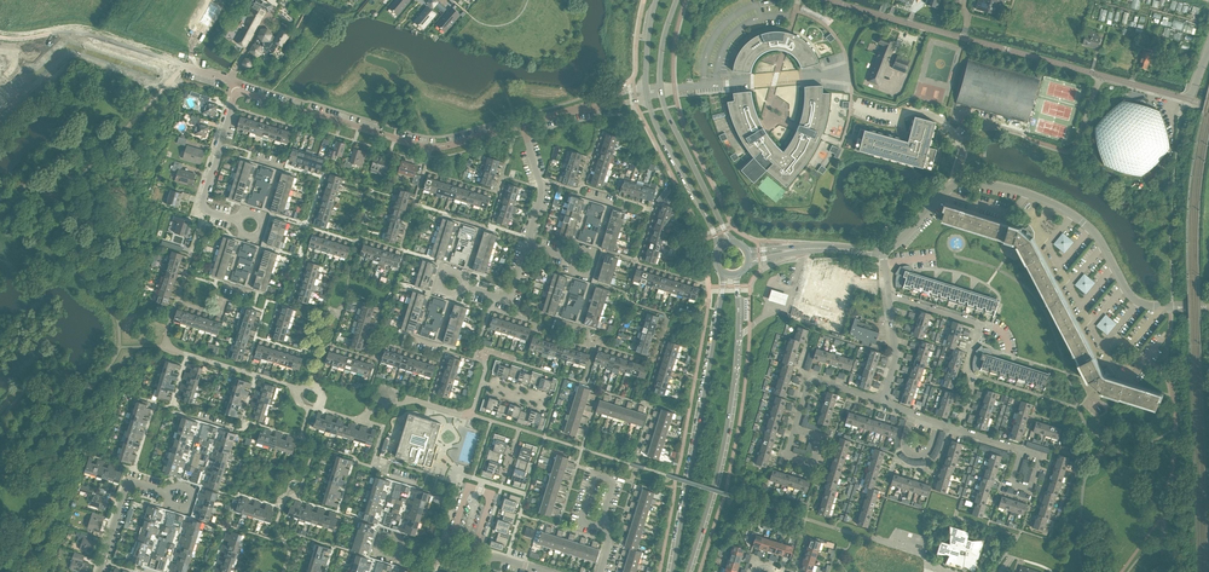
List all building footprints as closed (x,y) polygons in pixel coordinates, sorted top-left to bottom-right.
[(246,47),(266,10),(267,10),(270,12),(273,5),(267,2),(267,1),(266,0),(253,0),(252,3),(251,3),(246,13),(250,14),(246,21),(245,20),(244,22),(239,20),(236,25),(241,27),(243,23),(244,24),(235,41),(246,47)] [(389,8),(397,14),(409,0),(396,0),(389,8)] [(990,0),(989,0),(978,0),(976,9),(987,12),(990,0)] [(999,14),(1001,3),(990,0),(987,12),(999,15),(999,14)] [(210,3),(200,21),(208,26),(218,8),(210,3)] [(435,14),(427,7),(415,21),(423,28),(435,14)] [(459,14),(452,8),(437,25),(445,31),(459,14)] [(282,47),(289,34),(281,29),(276,37),(272,35),(268,29),(262,30),(259,35),(259,36),(258,37),(257,37),(254,43),(256,43),(255,44),(254,44),(250,50),(255,56),(262,53),(261,52),(268,51),(274,42),(282,47)] [(1097,49),(1101,37),(1096,36),(1097,32),(1088,30),(1084,44),(1087,45),(1097,49)] [(733,68),(733,71),(751,73),(751,70),(752,68),(753,65),(754,63),(755,61),(756,59),(758,57),(760,55),(762,54),(764,52),(766,51),(769,50),(771,50),(774,50),(776,49),(779,50),(781,50),(784,51),(786,51),(789,53),(791,54),(793,55),(795,57),(796,59),(798,61),(799,64),(800,66),(801,68),(818,64),(817,60),(816,57),(814,53),(812,50),(810,47),(808,45),(805,42),(802,40),(799,38),(796,36),(792,34),(789,33),(786,32),(783,32),(780,31),(777,31),(773,31),(770,32),(767,32),(764,33),(761,34),(758,35),(755,37),(752,39),(749,40),(747,43),(745,44),(743,46),(742,48),(740,50),(739,52),(738,53),(738,54),(737,56),(736,57),(736,59),(735,61),(734,63),(734,66),(733,68)] [(879,85),(888,62),(895,43),(880,37),(878,43),(882,45),(867,81),(879,85)] [(837,42),(835,39),(829,42),(833,49),(839,45),(837,42)] [(1147,69),(1151,53),(1157,54),(1158,49),(1145,46),(1144,50),(1139,67),(1147,69)] [(905,73),(908,64),(910,60),(897,55),(892,68),(905,73)] [(1034,99),(1040,78),(1032,76),(968,58),(956,103),(1027,123),(1032,102),(1031,102),(1032,99),(1034,99)] [(734,100),(727,102),(728,106),(729,111),(730,115),(732,120),(733,124),(735,129),(738,134),(740,139),(743,144),(746,149),(750,153),(753,157),(741,170),(743,173),(746,175),(748,178),(751,180),(754,183),(766,170),(786,187),(791,182),(796,176),(800,171),(804,165),(808,159),(812,153),(816,146),(819,140),(821,135),(823,130),(825,125),(826,120),(827,114),(828,109),(829,104),(829,98),(829,93),(822,93),(822,91),(822,90),(822,88),(822,87),(822,85),(804,86),(804,91),(804,97),(804,102),(803,107),(802,112),(801,117),(800,121),(798,126),(796,131),(794,135),(791,139),(789,144),(786,148),(783,151),(779,148),(776,145),(773,141),(770,138),(767,134),(764,130),(762,126),(760,122),(758,117),(756,112),(754,107),(753,102),(752,96),(751,91),(733,93),(733,94),(733,96),(733,97),(734,99),(734,100)] [(200,94),(199,98),(202,99),(202,101),(203,104),(205,104),(203,113),(214,116),(218,105),(208,102),(208,100),(209,101),(210,97),(208,96),(200,94)] [(1169,147),(1160,113),(1159,111),(1148,109),(1146,97),(1145,97),(1146,98),(1127,103),(1125,102),(1124,102),(1124,101),(1123,101),(1123,102),(1119,104),(1116,106),(1114,109),(1111,111),(1108,114),(1105,117),(1103,119),(1101,122),(1098,125),(1096,128),(1095,127),(1095,129),(1097,129),(1096,130),(1105,164),(1107,166),(1118,169),(1118,170),(1120,170),(1120,169),(1133,173),(1133,174),(1134,174),(1135,174),(1141,175),(1143,175),(1149,169),(1163,165),(1161,157),(1169,150),(1169,147)] [(715,120),(725,117),(723,110),(713,113),(711,113),(713,120),(715,120)] [(192,115),(191,119),(192,119),(191,124),(197,126),(194,134),(206,138),(209,126),(200,123),(201,118),(192,115)] [(860,129),(854,149),(931,170),(937,149),(928,147),(935,123),(935,122),(914,116),(914,117),(914,119),(910,132),(908,138),(907,142),(903,140),(898,139),(897,139),(860,129)] [(244,130),(247,119),(240,117),(237,128),(244,130)] [(250,132),(253,121),(247,119),(244,130),(250,132)] [(255,137),(260,123),(253,121),(250,132),(256,134),(255,137)] [(261,139),(266,125),(260,123),(255,137),(261,139)] [(269,138),(272,127),(266,125),(261,139),(262,139),(262,136),(269,138)] [(275,140),(278,129),(272,127),(269,138),(275,140)] [(281,142),(285,131),(278,129),(275,140),(281,142)] [(287,144),(291,133),(285,131),(281,142),(287,144)] [(725,133),(719,136),(722,142),(728,139),(725,133)] [(616,144),(618,137),(606,134),(604,140),(616,144)] [(185,145),(187,139),(179,137),(177,143),(185,145)] [(614,150),(616,144),(604,140),(602,146),(614,150)] [(341,157),(345,144),(337,141),(335,147),(336,147),(335,148),(334,151),(330,149),(327,157),(336,160),(337,156),(341,157)] [(832,145),(829,151),(834,154),(835,154),(834,157),(837,158),(841,150),(838,148),(832,145)] [(201,164),(205,151),(187,146),(183,158),(201,164)] [(612,156),(614,150),(602,146),(600,152),(612,156)] [(296,162),(299,150),(293,148),(289,160),(296,162)] [(361,166),(365,154),(360,153),(361,151),(355,149),(352,159),(347,157),(344,166),(351,168),(353,163),(361,166)] [(302,164),(305,152),(299,150),(296,162),(302,164)] [(580,161),(582,155),(582,154),(571,151),(569,157),(580,161)] [(308,165),(311,154),(305,152),(302,164),(308,165)] [(610,162),(612,156),(600,152),(599,159),(610,162)] [(735,152),(730,156),(734,162),(739,158),(735,152)] [(314,168),(318,156),(311,154),(308,165),(314,168)] [(371,169),(370,171),(377,174),(378,171),(386,174),(391,160),(375,155),(371,169)] [(321,170),(324,158),(318,156),(314,168),(321,170)] [(497,167),(499,161),(488,157),(486,164),(497,167)] [(578,167),(580,161),(569,157),(567,164),(578,167)] [(608,169),(610,162),(599,159),(596,165),(608,169)] [(230,184),(228,191),(231,192),(229,198),(283,215),(295,177),(240,160),(233,185),(230,184)] [(415,174),(418,166),(401,160),(398,173),(414,177),(412,184),(418,186),(421,176),(415,174)] [(191,186),(195,174),(181,170),(182,163),(175,161),(172,170),(179,172),(177,176),(177,177),(176,181),(191,186)] [(495,174),(497,167),(486,164),(484,170),(495,174)] [(576,173),(578,167),(567,164),(565,170),(576,173)] [(606,175),(608,169),(596,165),(595,171),(606,175)] [(821,165),(817,170),(822,174),(823,174),(827,169),(826,168),(821,165)] [(493,180),(495,174),(484,170),(482,176),(493,180)] [(574,180),(576,173),(565,170),(563,176),(574,180)] [(604,181),(606,175),(595,171),(593,178),(604,181)] [(339,185),(342,178),(330,174),(328,181),(339,185)] [(491,186),(493,180),(482,176),(480,183),(491,186)] [(572,186),(574,180),(563,176),(561,183),(572,186)] [(625,176),(620,191),(624,192),(627,193),(630,182),(631,179),(625,177),(625,176)] [(430,191),(433,180),(428,178),(427,178),(423,189),(430,191)] [(602,188),(604,181),(593,178),(591,184),(602,188)] [(436,193),(440,182),(433,180),(430,191),(436,193)] [(337,191),(339,185),(328,181),(326,187),(337,191)] [(442,195),(446,184),(440,182),(436,193),(442,195)] [(633,195),(636,184),(630,182),(627,193),(633,195)] [(448,197),(452,186),(446,184),(442,195),(448,197)] [(518,194),(520,188),(508,184),(506,191),(518,194)] [(639,197),(643,186),(636,184),(633,195),(639,197)] [(455,199),(458,187),(452,186),(448,197),(455,199)] [(646,199),(649,188),(643,186),(639,197),(646,199)] [(336,197),(337,191),(326,187),(324,193),(336,197)] [(461,201),(465,189),(458,187),(455,199),(461,201)] [(652,201),(656,190),(649,188),(646,199),(652,201)] [(409,199),(411,193),(399,189),(397,195),(409,199)] [(467,203),(471,191),(465,189),(461,201),(467,203)] [(178,207),(181,199),(188,201),(190,194),(182,192),(182,194),(171,190),(167,203),(171,204),(171,205),(172,205),(178,207)] [(473,205),(477,193),(471,191),(467,203),(473,205)] [(516,200),(518,194),(506,191),(504,197),(516,200)] [(334,203),(336,197),(324,193),(322,200),(334,203)] [(480,207),(483,195),(477,193),(473,205),(480,207)] [(407,205),(409,199),(397,195),(395,202),(407,205)] [(486,209),(490,197),(483,195),(480,207),(486,209)] [(587,201),(571,196),(559,234),(576,240),(597,246),(599,247),(613,251),(625,213),(609,208),(587,201)] [(514,207),(516,200),(504,197),(502,203),(514,207)] [(332,209),(334,203),(322,200),(320,206),(332,209)] [(405,212),(407,205),(395,202),(394,208),(405,212)] [(512,213),(514,207),(502,203),(500,209),(512,213)] [(671,214),(673,207),(662,204),(660,211),(671,214)] [(330,216),(332,209),(320,206),(318,212),(330,216)] [(1033,239),(1032,232),(1028,229),(1021,229),(1021,228),(1020,229),(948,207),(943,222),(1001,240),(1016,244),(1019,247),(1050,306),(1064,299),(1051,273),(1050,273),(1042,257),(1033,240),(1034,239),(1033,239)] [(403,218),(405,212),(394,208),(392,214),(403,218)] [(510,219),(512,213),(500,209),(498,216),(510,219)] [(669,220),(671,214),(660,211),(658,217),(669,220)] [(328,222),(330,216),(318,212),(316,218),(328,222)] [(401,224),(403,218),(392,214),(390,220),(401,224)] [(187,237),(191,225),(184,222),(185,220),(174,216),(172,222),(178,224),(175,233),(187,237)] [(508,226),(510,219),(498,216),(496,222),(508,226)] [(667,227),(669,220),(658,217),(656,223),(667,227)] [(326,228),(328,222),(316,218),(314,225),(326,228)] [(458,223),(443,218),(431,256),(447,261),(469,268),(485,273),(497,235),(480,230),(458,223)] [(286,236),(284,235),(287,223),(275,219),(274,222),(271,222),(269,227),(272,228),(270,234),(267,234),(265,239),(268,241),(267,244),(279,248),(281,242),(284,243),(286,236)] [(399,230),(401,224),(390,220),(388,227),(399,230)] [(665,233),(667,227),(656,223),(654,229),(665,233)] [(397,236),(399,230),(388,227),(386,233),(397,236)] [(663,239),(665,233),(654,229),(652,235),(663,239)] [(395,243),(397,236),(386,233),(384,240),(395,243)] [(315,248),(318,237),(312,235),(308,246),(315,248)] [(661,245),(663,239),(652,235),(650,242),(661,245)] [(266,292),(278,254),(262,249),(239,242),(224,237),(212,275),(227,280),(250,287),(266,292)] [(321,250),(325,239),(318,237),(315,248),(321,250)] [(327,252),(331,241),(325,239),(321,250),(327,252)] [(334,254),(337,243),(331,241),(327,252),(334,254)] [(659,251),(661,245),(650,242),(648,248),(659,251)] [(340,256),(343,245),(337,243),(334,254),(340,256)] [(366,258),(370,246),(363,244),(360,256),(366,258)] [(347,258),(350,247),(343,245),(340,256),(347,258)] [(373,260),(376,248),(370,246),(366,258),(373,260)] [(379,262),(382,250),(376,248),(373,260),(379,262)] [(657,258),(659,251),(648,248),(646,254),(657,258)] [(385,264),(389,252),(382,250),(379,262),(385,264)] [(181,261),(183,255),(172,251),(170,258),(181,261)] [(391,266),(395,254),(389,252),(385,264),(391,266)] [(398,268),(402,256),(395,254),(391,266),(398,268)] [(644,261),(655,264),(657,258),(646,254),(645,257),(643,257),(640,256),(639,259),(644,260),(644,261)] [(597,271),(596,275),(598,277),(597,280),(610,284),(614,285),(616,279),(612,278),(618,259),(605,255),(604,258),(601,258),(600,263),(602,264),(600,271),(597,271)] [(179,267),(181,261),(170,258),(168,264),(179,267)] [(435,264),(423,260),(415,286),(427,290),(429,286),(432,286),(433,281),(430,280),(432,274),(435,274),(437,269),(434,267),(435,264)] [(318,272),(320,266),(309,262),(306,269),(320,273),(318,272)] [(177,274),(179,267),(168,264),(166,270),(177,274)] [(904,266),(901,267),(900,266),(894,274),(896,275),(906,277),(905,280),(904,284),(903,286),(994,315),(998,301),(997,301),(997,299),(996,298),(995,297),(993,297),(992,296),(990,295),(989,297),(970,291),(913,273),(913,270),(911,268),(909,266),(906,265),(904,266)] [(318,279),(320,273),(306,269),(305,275),(318,279)] [(639,283),(643,271),(636,269),(633,281),(639,283)] [(175,280),(177,274),(166,270),(164,276),(175,280)] [(645,285),(649,273),(643,271),(639,283),(645,285)] [(570,278),(554,273),(542,311),(558,316),(580,323),(596,328),(608,290),(591,284),(570,278)] [(652,287),(655,275),(649,273),(645,285),(652,287)] [(314,285),(316,279),(318,279),(305,275),(303,281),(314,285)] [(658,289),(662,277),(655,275),(652,287),(658,289)] [(173,286),(175,280),(164,276),(162,283),(173,286)] [(664,290),(668,279),(662,277),(658,289),(664,290)] [(671,293),(674,281),(668,279),(664,290),(671,293)] [(312,291),(314,285),(303,281),(301,288),(312,291)] [(677,294),(680,283),(674,281),(671,293),(677,294)] [(171,292),(173,286),(162,283),(160,289),(171,292)] [(683,296),(686,285),(680,283),(677,294),(683,296)] [(689,298),(693,287),(686,285),(683,296),(689,298)] [(696,300),(699,289),(693,287),(689,298),(696,300)] [(310,297),(312,291),(301,288),(299,294),(310,297)] [(169,299),(171,292),(160,289),(158,295),(169,299)] [(428,296),(413,291),(401,329),(417,334),(438,341),(455,346),(467,308),(450,302),(428,296)] [(308,304),(310,297),(299,294),(297,300),(308,304)] [(167,305),(169,299),(158,295),(156,302),(167,305)] [(1086,340),(1064,299),(1050,306),(1089,381),(1091,380),(1092,381),(1092,380),(1103,389),(1103,390),(1102,392),(1103,392),(1103,391),(1157,408),(1157,409),(1162,394),(1110,378),(1111,373),(1107,369),(1102,372),(1095,357),(1094,357),(1086,340)] [(373,313),(375,307),(375,306),(364,302),(361,309),(373,313)] [(291,316),(294,309),(282,306),(280,313),(291,316)] [(255,317),(257,311),(246,307),(244,314),(255,317)] [(371,318),(373,313),(361,309),(360,315),(371,318)] [(180,323),(184,312),(177,310),(174,321),(180,323)] [(928,321),(930,314),(920,311),(918,317),(928,321)] [(187,325),(190,314),(184,312),(180,323),(187,325)] [(239,319),(253,324),(255,317),(244,314),(241,313),(239,319)] [(290,322),(291,316),(280,313),(278,319),(290,322)] [(657,323),(659,317),(647,313),(645,320),(657,323)] [(193,327),(196,316),(190,314),(187,325),(193,327)] [(369,325),(371,318),(360,315),(358,321),(369,325)] [(199,329),(203,318),(196,316),(193,327),(199,329)] [(495,330),(499,319),(492,317),(489,328),(495,330)] [(929,328),(931,322),(930,321),(928,321),(918,317),(916,323),(926,327),(929,328)] [(205,331),(209,320),(203,318),(199,329),(205,331)] [(878,328),(878,327),(877,326),(876,325),(875,325),(873,325),(872,325),(871,325),(870,325),(860,322),(860,319),(854,318),(853,322),(852,324),(849,334),(863,338),(861,344),(881,350),(882,348),(881,345),(875,344),(878,332),(879,331),(879,330),(878,329),(878,328)] [(237,325),(240,326),(251,330),(253,324),(239,319),(237,325)] [(288,329),(290,322),(278,319),(276,325),(288,329)] [(502,332),(505,321),(499,319),(495,330),(502,332)] [(212,333),(215,321),(209,320),(205,331),(212,333)] [(655,330),(657,323),(645,320),(643,326),(655,330)] [(218,335),(222,323),(215,321),(212,333),(218,335)] [(367,331),(369,325),(358,321),(356,327),(367,331)] [(508,334),(511,323),(505,321),(502,332),(508,334)] [(961,331),(963,324),(952,321),(950,327),(961,331)] [(514,336),(518,325),(511,323),(508,334),(514,336)] [(924,333),(926,327),(916,323),(914,330),(924,333)] [(286,335),(288,329),(276,325),(274,331),(286,335)] [(520,338),(524,327),(518,325),(514,336),(520,338)] [(250,336),(251,330),(240,326),(238,333),(250,336)] [(653,336),(655,330),(643,326),(641,332),(653,336)] [(365,337),(367,331),(356,327),(354,334),(365,337)] [(527,340),(530,331),(530,329),(524,327),(520,338),(527,340)] [(806,336),(808,330),(798,327),(796,333),(806,336)] [(959,337),(961,331),(950,327),(948,334),(959,337)] [(922,339),(924,333),(914,330),(912,336),(922,339)] [(284,341),(286,335),(274,331),(272,338),(280,340),(279,342),(283,344),(284,341)] [(651,342),(653,336),(641,332),(639,339),(651,342)] [(248,342),(250,336),(238,333),(236,339),(248,342)] [(804,343),(806,336),(796,333),(794,339),(800,341),(804,343)] [(948,334),(947,333),(945,339),(946,340),(957,343),(959,337),(948,334)] [(363,343),(365,337),(354,334),(352,340),(363,343)] [(536,351),(539,339),(533,337),(529,349),(536,351)] [(246,349),(248,342),(236,339),(233,338),(231,344),(234,345),(246,349)] [(798,347),(800,341),(794,339),(789,338),(788,344),(798,347)] [(542,353),(546,341),(539,339),(536,351),(542,353)] [(649,348),(651,342),(639,339),(637,345),(649,348)] [(361,350),(363,343),(352,340),(350,347),(361,350)] [(955,349),(957,343),(946,340),(944,346),(953,349),(953,348),(955,349)] [(548,355),(552,343),(546,341),(542,353),(548,355)] [(929,350),(931,344),(921,341),(919,347),(929,350)] [(678,352),(680,345),(668,342),(666,348),(678,352)] [(555,356),(558,345),(552,343),(548,355),(555,356)] [(796,353),(798,347),(788,344),(786,350),(796,353)] [(244,355),(246,349),(234,345),(232,351),(244,355)] [(261,358),(265,347),(258,345),(254,359),(260,361),(261,358)] [(561,358),(564,347),(558,345),(555,356),(561,358)] [(647,355),(649,348),(637,345),(635,352),(647,355)] [(990,350),(989,349),(988,349),(987,348),(985,348),(984,348),(983,348),(982,345),(975,351),(976,352),(975,353),(984,356),(983,360),(982,363),(981,366),(980,369),(1044,389),(1049,374),(997,358),(991,356),(991,354),(991,353),(991,352),(990,350)] [(267,360),(271,349),(265,347),(261,358),(267,360)] [(567,360),(571,349),(564,347),(561,358),(567,360)] [(927,356),(929,350),(919,347),(917,353),(927,356)] [(676,358),(678,352),(666,348),(664,355),(676,358)] [(964,352),(955,349),(953,348),(953,349),(951,355),(962,358),(964,352)] [(274,362),(277,351),(271,349),(267,360),(274,362)] [(573,362),(577,351),(571,349),(567,360),(573,362)] [(803,369),(809,370),(815,351),(809,349),(803,369)] [(819,361),(822,350),(816,349),(813,359),(819,361)] [(878,359),(880,353),(870,349),(868,356),(878,359)] [(242,361),(244,355),(232,351),(229,350),(227,357),(242,361)] [(387,364),(391,352),(384,350),(381,361),(387,364)] [(794,359),(796,353),(786,350),(784,356),(794,359)] [(825,363),(829,352),(822,350),(819,361),(825,363)] [(280,364),(283,352),(277,351),(274,362),(280,364)] [(332,365),(335,353),(329,351),(325,363),(332,365)] [(580,364),(583,353),(577,351),(573,362),(580,364)] [(601,365),(604,353),(597,351),(594,362),(601,365)] [(286,366),(290,354),(283,352),(280,364),(286,366)] [(394,365),(397,354),(391,352),(387,364),(394,365)] [(831,365),(835,354),(829,352),(825,363),(831,365)] [(338,367),(342,355),(335,353),(332,365),(338,367)] [(586,366),(590,355),(583,353),(580,364),(586,366)] [(607,366),(610,355),(604,353),(601,365),(607,366)] [(925,362),(927,356),(917,353),(915,359),(925,362)] [(292,368),(296,356),(290,354),(286,366),(292,368)] [(400,367),(403,356),(397,354),(394,365),(400,367)] [(838,366),(841,356),(835,354),(831,365),(838,366)] [(344,369),(348,357),(342,355),(338,367),(344,369)] [(613,368),(617,357),(610,355),(607,366),(613,368)] [(674,364),(676,358),(664,355),(662,361),(674,364)] [(960,364),(962,358),(951,355),(949,361),(960,364)] [(299,370),(303,358),(296,356),(292,368),(299,370)] [(406,369),(409,358),(403,356),(400,367),(406,369)] [(458,367),(461,360),(449,356),(447,363),(458,367)] [(792,365),(794,359),(784,356),(782,363),(783,363),(792,366),(792,365)] [(844,368),(847,358),(841,356),(838,366),(844,368)] [(876,365),(878,359),(868,356),(866,362),(876,365)] [(351,371),(354,359),(348,357),(344,369),(351,371)] [(619,370),(623,359),(617,357),(613,368),(619,370)] [(412,371),(416,360),(409,358),(406,369),(412,371)] [(850,370),(853,360),(847,358),(844,368),(850,370)] [(357,372),(360,361),(354,359),(351,371),(357,372)] [(626,372),(629,361),(623,359),(619,370),(626,372)] [(924,369),(925,362),(915,359),(913,365),(924,369)] [(418,373),(422,362),(416,360),(412,371),(418,373)] [(502,378),(505,366),(500,365),(501,361),(496,360),(492,371),(497,373),(496,376),(502,378)] [(180,369),(181,365),(166,361),(164,367),(174,370),(175,368),(180,369)] [(363,374),(367,363),(360,361),(357,372),(363,374)] [(632,374),(635,363),(629,361),(626,372),(632,374)] [(672,370),(674,364),(662,361),(660,367),(672,370)] [(958,370),(960,364),(949,361),(947,367),(958,370)] [(425,375),(428,364),(422,362),(418,373),(425,375)] [(874,371),(876,365),(866,362),(864,368),(874,371)] [(201,374),(203,368),(188,363),(187,367),(192,369),(191,371),(201,374)] [(370,377),(373,365),(367,363),(363,374),(370,377)] [(457,373),(458,367),(447,363),(445,369),(457,373)] [(638,376),(642,365),(635,363),(632,374),(638,376)] [(792,372),(794,366),(792,365),(792,366),(783,363),(781,369),(792,372)] [(431,377),(435,366),(428,364),(425,375),(431,377)] [(513,378),(516,366),(511,365),(510,368),(505,366),(502,378),(507,379),(508,376),(513,378)] [(644,378),(648,367),(642,365),(638,376),(644,378)] [(922,375),(924,369),(913,365),(911,371),(922,375)] [(522,384),(526,373),(521,371),(522,368),(516,366),(513,378),(518,379),(517,382),(522,384)] [(173,372),(174,370),(164,367),(163,373),(177,377),(178,374),(173,372)] [(670,377),(672,370),(660,367),(659,373),(670,377)] [(956,376),(958,370),(947,367),(946,373),(956,376)] [(872,377),(874,371),(864,368),(862,374),(872,377)] [(455,379),(457,373),(445,369),(443,376),(455,379)] [(790,378),(792,372),(781,369),(779,375),(790,378)] [(199,380),(201,374),(191,371),(190,373),(185,372),(184,375),(199,380)] [(534,384),(537,373),(532,371),(531,375),(526,373),(522,384),(528,386),(529,383),(534,384)] [(920,381),(922,375),(911,371),(909,377),(918,380),(918,381),(920,381)] [(176,381),(177,377),(163,373),(161,378),(171,381),(171,379),(176,381)] [(543,390),(547,379),(541,378),(543,374),(537,373),(534,384),(538,386),(537,389),(543,390)] [(668,383),(670,377),(659,373),(657,379),(668,383)] [(954,382),(956,376),(946,373),(944,379),(954,382)] [(870,383),(872,377),(862,374),(860,380),(870,383)] [(197,386),(199,380),(184,375),(183,379),(188,380),(187,383),(197,386)] [(788,384),(790,378),(779,375),(778,381),(788,384)] [(453,385),(455,379),(443,376),(441,382),(453,385)] [(555,391),(558,379),(553,377),(552,381),(547,379),(543,390),(549,392),(550,389),(555,391)] [(916,386),(918,381),(918,380),(909,377),(908,377),(906,383),(916,386)] [(175,385),(170,384),(171,381),(161,378),(159,384),(174,389),(175,385)] [(251,383),(237,379),(235,385),(245,388),(245,385),(250,387),(251,383)] [(666,389),(668,383),(657,379),(655,385),(666,389)] [(952,389),(954,382),(944,379),(942,386),(952,389)] [(869,390),(870,383),(860,380),(858,387),(869,390)] [(275,393),(277,387),(258,381),(257,385),(262,387),(261,389),(275,393)] [(786,390),(788,384),(778,381),(776,387),(786,390)] [(451,392),(453,385),(441,382),(439,388),(451,392)] [(195,391),(197,386),(187,383),(187,385),(182,383),(181,387),(195,391)] [(914,392),(916,386),(906,383),(904,389),(914,392)] [(173,392),(174,389),(159,384),(157,390),(167,393),(168,391),(173,392)] [(244,390),(245,388),(235,385),(233,390),(248,395),(249,392),(244,390)] [(664,396),(666,389),(655,385),(653,392),(664,396)] [(589,393),(590,389),(578,386),(577,392),(595,398),(596,395),(589,393)] [(194,397),(195,391),(181,387),(180,390),(185,392),(184,394),(194,397)] [(784,397),(786,390),(776,387),(774,394),(784,397)] [(449,398),(451,392),(439,388),(437,395),(449,398)] [(273,399),(275,393),(261,389),(261,391),(256,390),(255,393),(269,398),(273,399)] [(913,399),(914,392),(904,389),(902,395),(913,399)] [(952,400),(954,393),(942,389),(940,396),(952,400)] [(166,395),(167,393),(157,390),(155,396),(170,401),(171,397),(166,395)] [(248,395),(233,390),(231,396),(241,399),(242,397),(247,398),(248,395)] [(995,399),(997,393),(986,390),(984,396),(995,399)] [(835,401),(837,395),(827,391),(825,398),(835,401)] [(595,398),(577,392),(575,398),(586,401),(587,398),(594,400),(595,398)] [(268,404),(269,398),(255,393),(254,397),(258,398),(258,401),(268,404)] [(177,399),(195,404),(197,398),(194,397),(184,394),(183,396),(178,395),(177,399)] [(602,413),(607,395),(605,394),(603,401),(599,400),(596,412),(602,413)] [(607,415),(611,404),(608,403),(610,396),(607,395),(602,413),(607,415)] [(911,405),(913,399),(902,395),(900,402),(911,405)] [(240,402),(241,399),(231,396),(229,402),(244,407),(245,403),(240,402)] [(784,406),(786,399),(776,396),(774,402),(784,406)] [(951,406),(952,400),(940,396),(938,402),(951,406)] [(993,406),(995,399),(984,396),(983,402),(993,406)] [(491,410),(495,399),(489,397),(488,400),(483,399),(480,410),(485,412),(486,409),(491,410)] [(585,404),(586,401),(575,398),(573,403),(591,409),(592,406),(585,404)] [(613,417),(619,398),(616,398),(614,405),(611,404),(607,415),(613,417)] [(619,419),(623,407),(620,406),(622,399),(619,398),(613,417),(619,419)] [(833,407),(835,401),(825,398),(823,404),(833,407)] [(501,417),(504,405),(500,404),(501,401),(495,399),(491,410),(497,412),(496,415),(501,417)] [(146,407),(147,405),(148,402),(143,400),(142,403),(137,402),(135,408),(150,412),(151,409),(146,407)] [(266,410),(268,404),(258,401),(257,403),(252,401),(251,405),(266,410)] [(625,421),(631,402),(628,401),(626,408),(623,407),(619,419),(625,421)] [(1029,410),(1031,404),(1021,401),(1019,407),(1029,410)] [(243,410),(244,407),(229,402),(228,408),(237,411),(238,408),(243,410)] [(631,422),(634,411),(631,410),(633,403),(631,402),(625,421),(631,422)] [(782,412),(784,406),(774,402),(772,409),(782,412)] [(949,412),(951,406),(938,402),(936,408),(938,409),(949,412)] [(991,412),(993,406),(983,402),(981,409),(991,412)] [(591,412),(591,409),(573,403),(571,409),(583,413),(584,410),(591,412)] [(512,417),(516,406),(510,404),(509,407),(504,405),(501,417),(506,419),(507,415),(512,417)] [(832,413),(833,409),(833,407),(823,404),(821,410),(832,413)] [(264,415),(266,410),(251,405),(250,408),(255,410),(254,412),(264,415)] [(636,424),(642,406),(639,405),(637,412),(634,411),(631,422),(636,424)] [(522,423),(525,412),(521,410),(521,407),(516,406),(512,417),(518,418),(516,422),(522,423)] [(642,426),(646,414),(643,413),(645,407),(642,406),(636,424),(642,426)] [(1027,416),(1029,410),(1019,407),(1018,409),(1017,413),(1027,416)] [(149,416),(150,412),(135,408),(133,413),(143,417),(144,414),(149,416)] [(237,413),(237,411),(228,408),(226,414),(240,418),(242,415),(237,413)] [(582,416),(583,413),(571,409),(569,415),(588,421),(589,418),(582,416)] [(671,419),(673,413),(661,409),(660,412),(654,410),(653,413),(671,419)] [(780,418),(782,412),(772,409),(770,415),(780,418)] [(947,418),(949,412),(938,409),(936,415),(947,418)] [(989,418),(991,412),(981,409),(979,415),(989,418)] [(533,423),(536,412),(531,410),(530,413),(525,412),(522,423),(527,425),(528,422),(533,423)] [(830,419),(832,413),(821,410),(819,416),(830,419)] [(253,414),(249,413),(247,417),(264,422),(266,416),(264,415),(254,412),(253,414)] [(319,429),(322,419),(320,418),(322,413),(318,412),(313,427),(319,429)] [(543,430),(546,418),(541,417),(542,414),(536,412),(533,423),(538,425),(537,428),(543,430)] [(851,425),(855,414),(848,412),(845,423),(851,425)] [(142,419),(143,417),(133,413),(130,413),(129,418),(132,419),(146,424),(147,420),(142,419)] [(669,424),(671,419),(653,413),(652,416),(659,418),(658,421),(669,424)] [(1025,422),(1027,416),(1017,413),(1015,419),(1025,422)] [(442,424),(410,414),(396,456),(432,467),(439,445),(436,444),(442,424)] [(808,415),(804,414),(801,426),(829,435),(831,429),(808,422),(810,416),(808,415)] [(857,426),(861,416),(855,414),(851,425),(857,426)] [(325,431),(330,416),(326,415),(325,420),(322,419),(319,429),(325,431)] [(588,421),(569,415),(568,421),(579,424),(580,421),(587,423),(588,421)] [(778,424),(780,418),(770,415),(768,421),(778,424)] [(987,424),(989,418),(979,415),(977,421),(987,424)] [(331,432),(334,423),(332,422),(333,417),(330,416),(325,431),(331,432)] [(828,426),(830,419),(819,416),(817,422),(828,426)] [(864,428),(867,418),(861,416),(857,426),(864,428)] [(199,422),(182,417),(165,473),(181,478),(205,486),(218,490),(236,434),(221,429),(199,422)] [(337,434),(341,419),(338,418),(336,423),(334,423),(331,432),(337,434)] [(870,430),(873,420),(867,418),(864,428),(870,430)] [(895,448),(900,446),(900,442),(900,438),(906,420),(900,418),(898,428),(894,438),(894,443),(895,448)] [(146,424),(132,419),(130,425),(140,428),(140,426),(145,427),(146,424)] [(342,436),(346,426),(343,425),(345,420),(341,419),(337,434),(342,436)] [(1024,428),(1025,422),(1015,419),(1013,425),(1024,428)] [(876,432),(879,422),(873,420),(870,430),(876,432)] [(578,427),(579,424),(568,421),(566,426),(584,432),(585,429),(578,427)] [(668,430),(669,424),(658,421),(657,424),(650,422),(649,425),(668,430)] [(777,430),(778,424),(768,421),(766,427),(777,430)] [(988,431),(990,425),(987,424),(977,421),(975,427),(985,430),(988,431)] [(1039,434),(1042,423),(1036,421),(1033,432),(1039,434)] [(348,438),(353,423),(349,422),(348,427),(346,426),(342,436),(348,438)] [(882,434),(885,424),(879,422),(876,432),(882,434)] [(354,440),(357,430),(355,429),(356,424),(353,423),(348,438),(354,440)] [(1045,436),(1048,425),(1042,423),(1039,434),(1045,436)] [(888,436),(891,426),(885,424),(882,434),(888,436)] [(139,430),(140,428),(130,425),(128,431),(143,435),(144,432),(139,430)] [(666,436),(668,430),(649,425),(648,427),(655,429),(654,432),(666,436)] [(1022,435),(1024,428),(1013,425),(1011,431),(1022,435)] [(1051,438),(1055,427),(1048,425),(1045,436),(1051,438)] [(360,441),(364,427),(361,426),(359,430),(357,430),(354,440),(360,441)] [(584,432),(566,426),(564,432),(575,436),(576,433),(583,435),(584,432)] [(894,438),(898,428),(891,426),(888,436),(894,438)] [(366,443),(369,433),(366,433),(368,428),(364,427),(360,441),(366,443)] [(775,436),(777,430),(766,427),(764,433),(765,433),(775,436)] [(1058,440),(1061,429),(1055,427),(1051,438),(1058,440)] [(263,444),(268,429),(264,428),(263,433),(260,432),(257,442),(263,444)] [(269,446),(272,436),(270,435),(271,430),(268,429),(263,444),(269,446)] [(372,445),(376,430),(372,429),(371,434),(369,433),(366,443),(372,445)] [(932,452),(929,455),(933,459),(936,456),(939,452),(943,441),(946,432),(940,430),(934,448),(932,452)] [(143,435),(128,431),(126,437),(136,440),(137,437),(142,439),(143,435)] [(1020,441),(1022,435),(1011,431),(1009,438),(1020,441)] [(275,448),(279,433),(276,432),(274,437),(272,436),(269,446),(275,448)] [(664,442),(666,436),(654,432),(653,435),(646,433),(646,436),(664,442)] [(280,450),(284,440),(281,439),(283,434),(279,433),(275,448),(280,450)] [(504,442),(506,437),(494,433),(493,439),(496,440),(494,445),(506,448),(507,443),(504,442)] [(773,442),(775,436),(765,433),(763,439),(773,442)] [(286,451),(291,437),(287,436),(286,440),(284,440),(280,450),(286,451)] [(662,448),(664,442),(646,436),(645,439),(652,441),(651,444),(662,448)] [(140,443),(135,442),(136,440),(126,437),(124,442),(139,447),(140,443)] [(292,453),(295,443),(293,443),(294,438),(291,437),(286,451),(292,453)] [(848,448),(850,441),(840,438),(838,444),(848,448)] [(772,449),(773,442),(763,439),(761,445),(772,449)] [(807,451),(812,452),(815,441),(810,439),(807,451)] [(960,450),(962,444),(951,441),(949,447),(960,450)] [(1026,447),(1049,454),(1051,448),(1027,441),(1026,447)] [(139,447),(124,442),(123,448),(132,451),(133,449),(138,450),(139,447)] [(536,452),(537,447),(526,443),(524,448),(521,447),(520,453),(531,456),(532,451),(536,452)] [(980,443),(979,449),(981,450),(991,453),(1001,456),(1007,458),(1009,452),(980,443)] [(660,453),(662,448),(651,444),(650,447),(643,445),(642,448),(660,453)] [(846,454),(848,448),(838,444),(836,450),(846,454)] [(504,454),(506,448),(494,445),(492,450),(489,449),(488,454),(499,458),(501,453),(504,454)] [(770,455),(772,449),(761,445),(759,451),(770,455)] [(1069,456),(1072,447),(1063,445),(1061,453),(1069,456)] [(794,447),(792,452),(804,455),(806,450),(794,447)] [(958,456),(960,450),(949,447),(948,453),(958,456)] [(132,454),(132,451),(123,448),(121,454),(136,459),(137,455),(132,454)] [(659,459),(660,453),(642,448),(641,450),(648,452),(647,456),(659,459)] [(882,458),(884,452),(874,449),(872,455),(882,458)] [(844,460),(846,454),(836,450),(834,457),(844,460)] [(768,461),(770,455),(759,451),(757,458),(768,461)] [(903,452),(898,455),(901,458),(906,463),(915,466),(922,465),(927,464),(924,458),(922,460),(916,460),(909,458),(905,455),(903,452)] [(529,462),(531,456),(520,453),(518,459),(521,460),(519,464),(531,468),(532,463),(529,462)] [(956,462),(958,456),(948,453),(946,459),(956,462)] [(999,463),(1001,456),(991,453),(989,459),(999,463)] [(134,462),(136,459),(121,454),(118,454),(116,459),(129,463),(130,460),(134,462)] [(501,464),(498,463),(499,458),(488,454),(486,460),(489,461),(488,466),(499,469),(501,464)] [(568,461),(569,458),(557,454),(555,460),(574,466),(574,463),(568,461)] [(881,464),(882,458),(872,455),(870,461),(881,464)] [(1067,464),(1068,458),(1058,455),(1056,461),(1067,464)] [(351,465),(352,461),(337,456),(335,462),(345,465),(346,463),(351,465)] [(91,474),(94,464),(91,463),(93,458),(89,457),(85,472),(91,474)] [(842,466),(844,460),(834,457),(832,463),(842,466)] [(766,467),(768,461),(757,458),(755,464),(766,467)] [(954,469),(956,462),(946,459),(944,465),(953,468),(952,468),(954,469)] [(997,469),(999,463),(989,459),(987,465),(997,469)] [(1023,459),(1019,473),(1025,475),(1029,461),(1023,459)] [(96,475),(101,461),(98,460),(96,465),(94,464),(91,474),(96,475)] [(574,466),(555,460),(553,466),(565,470),(566,467),(573,469),(574,466)] [(102,477),(105,467),(103,467),(104,462),(101,461),(96,475),(102,477)] [(879,471),(881,464),(870,461),(868,467),(879,471)] [(1067,464),(1056,461),(1054,467),(1065,470),(1067,464)] [(345,465),(335,462),(334,468),(348,473),(349,469),(344,468),(345,465)] [(108,479),(113,464),(109,463),(108,468),(105,467),(102,477),(108,479)] [(840,472),(842,466),(832,463),(830,469),(840,472)] [(114,470),(116,465),(113,464),(108,479),(107,482),(113,483),(114,481),(117,471),(114,470)] [(529,473),(531,468),(519,464),(518,469),(515,468),(513,474),(524,477),(526,472),(529,473)] [(951,474),(952,468),(953,468),(944,465),(942,465),(940,471),(951,474)] [(995,475),(997,469),(987,465),(985,471),(995,475)] [(493,479),(494,474),(497,475),(499,469),(488,466),(486,471),(483,470),(481,475),(493,479)] [(564,473),(565,470),(553,466),(552,472),(570,478),(571,475),(564,473)] [(1028,466),(1023,481),(1029,483),(1034,468),(1028,466)] [(120,483),(124,468),(121,467),(119,472),(117,471),(114,481),(120,483)] [(877,477),(879,471),(868,467),(866,473),(877,477)] [(1063,477),(1065,470),(1054,467),(1052,474),(1063,477)] [(347,476),(348,473),(334,468),(332,474),(342,477),(342,475),(347,476)] [(838,478),(840,472),(830,469),(828,475),(838,478)] [(776,482),(779,472),(773,470),(769,480),(776,482)] [(949,480),(951,474),(940,471),(939,477),(949,480)] [(993,481),(995,475),(985,471),(983,477),(992,480),(992,481),(993,481)] [(570,478),(552,472),(550,478),(561,481),(562,478),(569,480),(570,478)] [(782,484),(785,474),(779,472),(776,482),(782,484)] [(875,483),(877,477),(866,473),(865,479),(875,483)] [(341,479),(342,477),(332,474),(330,480),(345,484),(346,481),(341,479)] [(523,482),(524,477),(513,474),(511,479),(514,480),(513,485),(524,489),(526,483),(523,482)] [(788,486),(791,475),(785,474),(782,484),(788,486)] [(897,487),(900,476),(894,474),(890,485),(897,487)] [(1061,483),(1063,477),(1052,474),(1051,480),(1061,483)] [(794,488),(797,477),(791,475),(788,486),(794,488)] [(838,478),(828,475),(826,481),(837,484),(838,478)] [(903,489),(906,478),(900,476),(897,487),(903,489)] [(375,477),(362,519),(415,536),(424,507),(427,509),(431,494),(375,477)] [(800,490),(803,479),(797,477),(794,488),(800,490)] [(947,486),(949,480),(939,477),(937,483),(947,486)] [(990,486),(992,481),(992,480),(983,477),(982,477),(980,483),(990,486)] [(560,484),(561,481),(550,478),(548,483),(566,489),(567,486),(560,484)] [(909,491),(912,480),(906,478),(903,489),(909,491)] [(806,492),(810,481),(803,479),(800,490),(806,492)] [(873,489),(873,488),(875,483),(865,479),(863,486),(868,488),(868,487),(873,489)] [(344,488),(345,484),(330,480),(328,485),(338,488),(339,486),(344,488)] [(915,492),(918,482),(912,480),(909,491),(915,492)] [(1059,489),(1061,483),(1051,480),(1049,486),(1059,489)] [(835,490),(837,484),(826,481),(824,487),(826,488),(826,487),(835,490)] [(921,494),(924,484),(918,482),(915,492),(921,494)] [(566,489),(548,483),(546,489),(558,493),(559,490),(566,492),(566,489)] [(945,493),(947,486),(937,483),(935,490),(945,493)] [(988,493),(990,486),(980,483),(978,489),(988,493)] [(928,496),(931,486),(924,484),(921,494),(928,496)] [(337,491),(338,488),(328,485),(326,491),(341,496),(342,492),(337,491)] [(105,509),(108,499),(98,496),(99,492),(80,486),(79,490),(94,495),(91,505),(105,509)] [(1057,495),(1059,489),(1049,486),(1048,489),(1047,492),(1056,494),(1056,495),(1057,495)] [(834,497),(836,490),(835,490),(826,487),(826,488),(824,494),(834,497)] [(877,497),(879,490),(873,488),(873,489),(868,487),(868,488),(867,493),(877,497)] [(196,513),(195,517),(211,522),(214,515),(211,514),(217,493),(204,489),(203,492),(201,492),(199,499),(201,499),(198,506),(196,506),(194,513),(196,513)] [(557,496),(558,493),(546,489),(544,495),(563,501),(564,498),(557,496)] [(652,498),(654,492),(643,489),(642,492),(635,490),(634,493),(652,498)] [(986,499),(988,493),(978,489),(976,496),(986,499)] [(1054,501),(1056,495),(1056,494),(1047,492),(1048,489),(1047,491),(1046,491),(1043,497),(1054,501)] [(341,496),(326,491),(325,497),(334,500),(335,498),(340,499),(341,496)] [(651,504),(652,498),(634,493),(633,495),(640,497),(639,500),(651,504)] [(875,503),(877,497),(867,493),(865,499),(875,503)] [(520,503),(522,498),(514,495),(510,494),(509,499),(505,498),(503,504),(516,508),(517,503),(520,503)] [(834,497),(824,494),(822,500),(832,503),(834,497)] [(563,501),(544,495),(543,501),(554,504),(555,501),(562,503),(563,501)] [(984,505),(984,504),(986,499),(976,496),(974,502),(976,502),(984,505)] [(1004,509),(1008,498),(1001,496),(998,507),(1004,509)] [(242,513),(246,498),(243,497),(241,502),(239,501),(236,511),(236,512),(241,514),(241,513),(242,513)] [(334,502),(334,500),(325,497),(323,503),(337,507),(339,504),(334,502)] [(1052,506),(1054,501),(1043,497),(1042,503),(1052,506)] [(247,515),(251,505),(248,504),(250,499),(246,498),(242,513),(247,515)] [(1011,511),(1014,500),(1008,498),(1004,509),(1011,511)] [(873,509),(875,503),(865,499),(863,506),(873,509)] [(649,510),(651,504),(639,500),(638,504),(631,501),(630,504),(649,510)] [(830,509),(832,503),(822,500),(820,506),(830,509)] [(1017,512),(1020,502),(1014,500),(1011,511),(1017,512)] [(253,516),(258,502),(254,501),(253,506),(251,505),(247,515),(253,516)] [(294,516),(298,502),(295,501),(293,505),(291,505),(288,515),(294,516)] [(553,507),(554,504),(543,501),(541,506),(559,512),(560,510),(553,507)] [(259,518),(262,508),(260,508),(261,503),(258,502),(253,516),(259,518)] [(299,521),(303,507),(301,506),(302,503),(298,502),(294,516),(293,519),(299,521)] [(984,511),(986,505),(984,504),(984,505),(976,502),(974,508),(984,511)] [(1023,514),(1026,504),(1020,502),(1017,512),(1023,514)] [(1050,512),(1052,506),(1042,503),(1040,509),(1050,512)] [(265,520),(269,505),(266,504),(264,509),(262,508),(259,518),(265,520)] [(305,522),(310,505),(307,504),(305,508),(303,507),(299,521),(305,522)] [(515,519),(517,514),(514,513),(516,508),(503,504),(501,509),(505,511),(504,516),(515,519)] [(647,516),(649,510),(630,504),(629,507),(636,509),(635,512),(647,516)] [(271,522),(274,512),(271,511),(273,506),(269,505),(265,520),(271,522)] [(311,522),(314,512),(312,511),(313,506),(310,505),(305,522),(305,520),(311,522)] [(149,506),(131,562),(148,567),(164,571),(189,571),(187,571),(202,522),(187,518),(165,511),(149,506)] [(559,512),(541,506),(539,512),(551,516),(552,513),(558,515),(559,512)] [(828,515),(830,509),(820,506),(818,512),(828,515)] [(871,515),(873,509),(863,506),(861,512),(871,515)] [(317,524),(322,509),(318,508),(317,513),(314,512),(311,522),(317,524)] [(982,518),(984,511),(974,508),(972,515),(982,518)] [(323,525),(326,516),(323,515),(325,510),(322,509),(317,524),(323,525)] [(1048,519),(1050,512),(1040,509),(1038,515),(1038,516),(1047,518),(1046,519),(1048,519)] [(328,527),(333,512),(330,511),(328,516),(326,516),(323,525),(328,527)] [(335,529),(338,519),(335,518),(337,514),(333,512),(328,527),(335,529)] [(645,521),(647,516),(635,512),(634,515),(627,513),(627,516),(645,521)] [(869,521),(871,515),(861,512),(859,518),(869,521)] [(99,532),(103,520),(96,518),(97,514),(93,513),(88,528),(99,532)] [(1045,524),(1046,519),(1047,518),(1038,516),(1038,515),(1036,515),(1034,521),(1045,524)] [(513,525),(515,519),(504,516),(502,520),(498,519),(496,525),(509,529),(511,524),(513,525)] [(643,527),(645,521),(627,516),(626,518),(633,520),(632,524),(643,527)] [(867,527),(869,521),(859,518),(857,524),(867,527)] [(1043,531),(1045,524),(1034,521),(1032,528),(1043,531)] [(374,526),(361,522),(352,550),(365,554),(366,550),(368,551),(371,544),(369,544),(371,537),(373,537),(375,530),(373,530),(374,526)] [(642,533),(643,527),(632,524),(631,527),(624,524),(623,527),(642,533)] [(508,534),(509,529),(496,525),(494,531),(499,532),(497,537),(508,540),(510,535),(508,534)] [(544,545),(549,527),(547,526),(545,533),(541,532),(538,543),(544,545)] [(949,555),(945,564),(964,570),(965,563),(966,563),(967,563),(967,568),(972,571),(974,571),(984,541),(972,541),(967,539),(969,532),(950,526),(950,544),(940,541),(936,555),(947,554),(948,555),(949,555)] [(532,538),(535,530),(527,527),(524,536),(532,538)] [(550,547),(553,535),(550,534),(552,528),(549,527),(544,545),(550,547)] [(640,539),(642,533),(623,527),(622,530),(629,532),(628,535),(640,539)] [(555,549),(561,530),(558,529),(556,536),(553,535),(550,547),(555,549)] [(561,551),(565,539),(562,538),(564,531),(561,530),(555,549),(561,551)] [(92,553),(95,541),(88,539),(89,534),(81,532),(80,537),(83,538),(80,549),(92,553)] [(240,541),(242,535),(232,532),(231,534),(226,533),(225,536),(240,541)] [(567,552),(573,534),(570,533),(568,540),(565,539),(561,551),(567,552)] [(573,554),(576,543),(573,542),(575,535),(573,534),(567,552),(573,554)] [(638,544),(640,539),(628,535),(627,538),(620,536),(619,539),(638,544)] [(760,548),(763,537),(755,535),(752,547),(753,547),(753,546),(760,548)] [(240,541),(225,536),(224,540),(229,541),(228,544),(242,548),(243,542),(240,541)] [(506,546),(508,540),(497,537),(495,542),(491,540),(489,546),(498,549),(502,550),(504,545),(506,546)] [(578,556),(584,538),(581,537),(579,544),(576,543),(573,554),(578,556)] [(767,552),(771,540),(763,537),(760,548),(767,551),(767,552)] [(584,558),(588,546),(585,545),(587,538),(584,538),(578,556),(584,558)] [(818,550),(821,542),(809,538),(809,539),(807,546),(818,550)] [(636,550),(638,544),(619,539),(619,541),(625,544),(624,547),(630,549),(630,548),(636,550)] [(590,560),(596,541),(593,540),(591,547),(588,546),(584,558),(590,560)] [(775,553),(778,542),(771,540),(767,552),(768,552),(768,551),(775,553)] [(596,561),(599,550),(596,549),(598,542),(596,541),(590,560),(596,561)] [(782,556),(786,545),(778,542),(775,553),(782,555),(782,556)] [(240,554),(242,548),(228,544),(228,546),(223,544),(222,548),(236,552),(236,553),(239,554),(240,554)] [(331,549),(325,547),(316,544),(314,550),(324,553),(325,551),(330,553),(331,549)] [(742,556),(744,549),(745,549),(733,545),(731,553),(742,556)] [(790,558),(794,547),(786,545),(782,556),(783,556),(790,558)] [(816,557),(818,550),(807,546),(805,553),(804,553),(804,554),(816,557)] [(236,553),(236,552),(222,548),(221,551),(226,553),(225,555),(237,559),(239,554),(236,553)] [(640,558),(642,552),(636,550),(630,548),(630,549),(629,552),(622,549),(622,552),(640,558)] [(328,557),(323,556),(324,553),(314,550),(312,556),(327,561),(328,557)] [(91,564),(82,561),(84,555),(75,552),(73,558),(74,559),(71,569),(80,571),(88,571),(91,564)] [(638,564),(640,558),(622,552),(621,555),(628,557),(627,560),(638,564)] [(739,563),(742,556),(731,553),(728,560),(740,564),(740,563),(739,563)] [(814,565),(816,557),(804,554),(805,554),(803,562),(814,565)] [(236,565),(237,559),(225,555),(224,557),(219,556),(218,559),(233,564),(236,565)] [(351,571),(410,571),(357,555),(351,571)] [(326,564),(327,561),(312,556),(311,562),(321,565),(321,563),(326,564)] [(231,569),(233,564),(218,559),(217,563),(222,564),(221,567),(231,569)] [(636,569),(638,564),(627,560),(626,563),(619,561),(618,564),(636,569)] [(737,571),(739,564),(740,564),(728,560),(726,568),(737,571)] [(321,565),(311,562),(309,568),(323,571),(324,571),(325,569),(320,567),(321,565)] [(814,565),(803,562),(800,568),(800,569),(805,571),(805,570),(810,571),(811,571),(814,565)] [(636,569),(618,564),(617,566),(624,569),(623,571),(625,571),(636,571),(636,569)]
